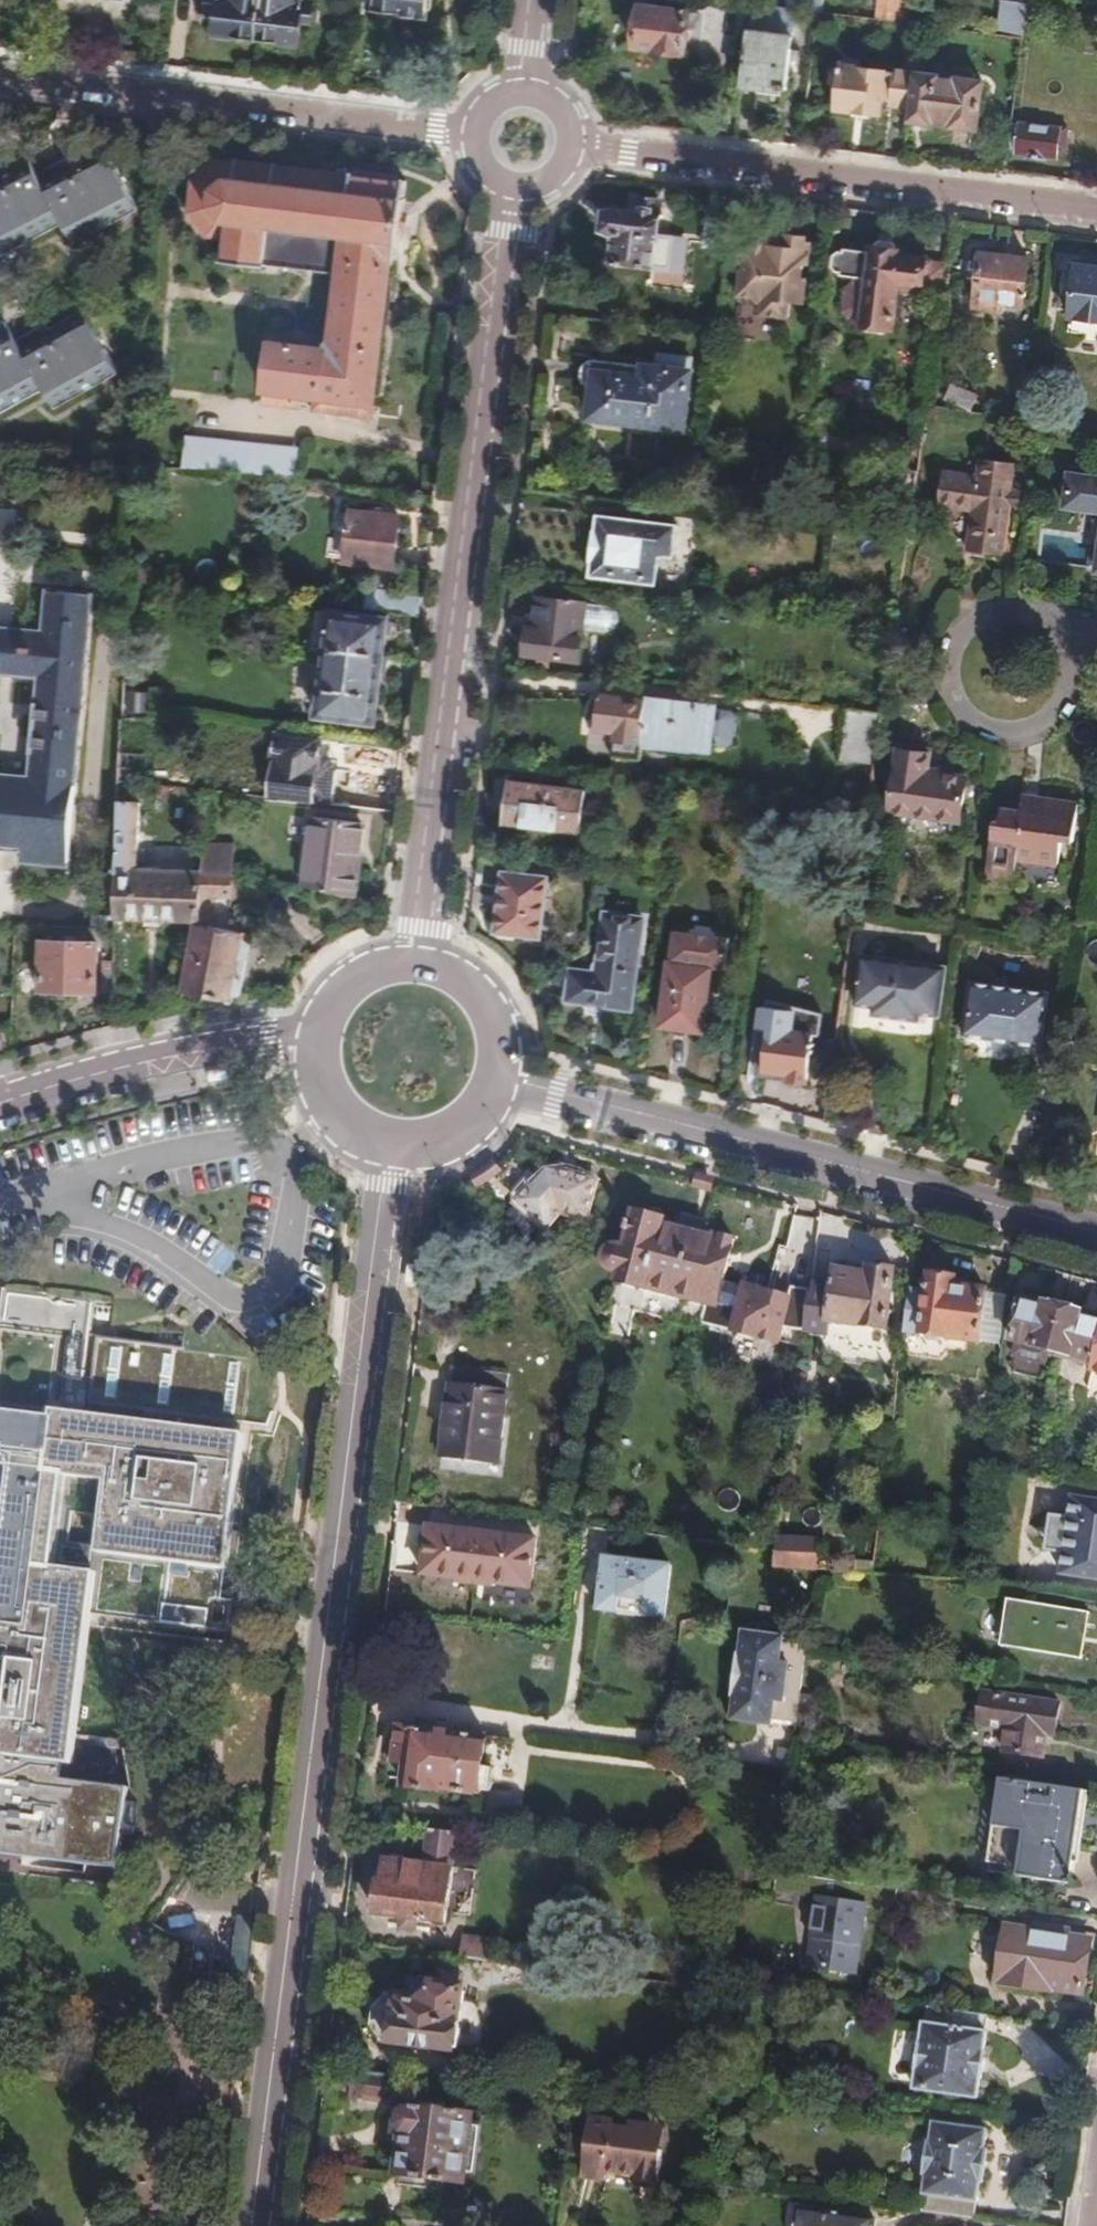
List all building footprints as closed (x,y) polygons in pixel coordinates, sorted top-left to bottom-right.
[(260,39),(265,0),(209,0),(208,8),(216,8),(212,33),(233,36),(237,41),(248,43),(253,38),(260,39)] [(260,39),(264,40),(265,45),(276,46),(279,41),(300,44),(303,20),(311,21),(313,1),(316,1),(316,0),(265,0),(260,39)] [(376,9),(380,9),(383,13),(397,15),(401,12),(427,16),(427,9),(431,10),(433,0),(377,0),(376,9)] [(637,47),(689,53),(694,14),(661,10),(662,0),(644,0),(637,47)] [(878,20),(900,23),(903,0),(881,0),(878,20)] [(1028,2),(1011,0),(1005,0),(1000,35),(1023,37),(1028,2)] [(750,33),(743,84),(789,89),(795,39),(786,37),(787,30),(770,28),(769,36),(750,33)] [(882,98),(910,102),(914,76),(912,76),(912,73),(895,71),(894,75),(843,67),(838,108),(880,115),(882,98)] [(918,77),(913,117),(952,122),(952,124),(978,127),(983,82),(959,79),(959,82),(918,77)] [(1012,122),(1009,151),(1017,152),(1018,154),(1027,155),(1026,158),(1046,161),(1046,158),(1057,159),(1058,150),(1065,151),(1067,130),(1012,122)] [(6,257),(68,220),(80,239),(143,200),(106,143),(44,181),(32,163),(0,183),(0,247),(6,257)] [(281,342),(272,405),(308,410),(310,396),(324,397),(322,411),(372,417),(392,259),(397,260),(408,181),(401,179),(402,173),(363,168),(362,174),(243,158),(241,160),(222,157),(199,177),(194,210),(212,236),(232,237),(230,259),(270,265),(271,261),(345,271),(335,349),(281,342)] [(591,229),(587,259),(671,269),(673,252),(663,251),(666,236),(657,235),(661,200),(609,194),(607,208),(587,206),(575,216),(586,229),(591,229)] [(782,252),(738,247),(732,298),(753,301),(751,316),(788,321),(790,303),(800,303),(802,280),(790,279),(792,266),(804,267),(807,240),(784,237),(782,252)] [(865,278),(859,325),(864,325),(868,331),(881,332),(885,327),(891,329),(897,282),(923,285),(927,259),(901,256),(901,250),(870,245),(869,251),(843,247),(843,252),(837,252),(835,253),(833,269),(836,270),(840,270),(840,275),(865,278)] [(980,280),(977,302),(1002,305),(1003,298),(1023,301),(1028,257),(985,251),(984,253),(980,253),(977,280),(980,280)] [(950,264),(927,261),(923,285),(922,294),(945,297),(950,264)] [(1066,331),(1096,336),(1096,266),(1077,263),(1072,267),(1069,292),(1072,293),(1066,331)] [(45,395),(57,413),(120,375),(84,319),(22,357),(10,338),(0,345),(0,423),(45,395)] [(717,335),(704,333),(702,348),(715,349),(717,335)] [(593,390),(590,419),(680,427),(688,357),(656,354),(655,368),(593,361),(588,362),(584,365),(581,370),(579,377),(581,384),(583,386),(590,390),(593,390)] [(943,402),(969,414),(976,396),(951,384),(943,402)] [(265,476),(288,479),(293,440),(271,438),(269,450),(265,476)] [(184,440),(181,469),(224,470),(228,445),(184,440)] [(224,470),(265,476),(269,450),(228,445),(224,470)] [(963,476),(957,512),(976,514),(970,553),(1006,558),(1018,467),(982,462),(980,478),(963,476)] [(891,489),(918,493),(920,475),(894,471),(891,489)] [(941,510),(957,512),(963,476),(946,473),(941,510)] [(1069,474),(1065,509),(1096,513),(1096,477),(1069,474)] [(332,537),(330,557),(350,559),(350,562),(395,567),(400,514),(354,509),(350,539),(332,537)] [(595,560),(593,575),(658,582),(662,554),(677,556),(680,525),(601,515),(600,531),(597,531),(593,560),(595,560)] [(129,584),(159,587),(160,573),(129,571),(129,584)] [(30,853),(28,867),(74,870),(79,870),(106,595),(56,590),(55,629),(0,624),(0,850),(30,853)] [(366,610),(420,616),(421,606),(422,597),(368,590),(366,610)] [(531,615),(526,655),(580,661),(588,604),(539,598),(537,615),(531,615)] [(592,629),(612,630),(613,606),(594,605),(592,629)] [(328,650),(384,656),(388,620),(322,612),(317,649),(328,650)] [(376,721),(384,656),(328,650),(321,715),(376,721)] [(124,720),(148,721),(148,693),(125,692),(124,720)] [(603,694),(600,728),(646,733),(644,746),(709,754),(716,706),(649,698),(649,701),(603,694)] [(839,758),(879,763),(886,713),(845,708),(839,758)] [(275,730),(264,797),(311,803),(317,757),(320,736),(275,730)] [(123,748),(122,776),(141,776),(142,749),(123,748)] [(905,750),(896,812),(966,821),(972,778),(933,772),(935,754),(905,750)] [(335,759),(317,757),(311,803),(328,805),(330,793),(335,759)] [(510,779),(505,824),(583,833),(587,789),(510,779)] [(1021,796),(1019,811),(1028,812),(1031,797),(1021,796)] [(118,916),(194,927),(199,872),(139,865),(141,797),(121,797),(118,916)] [(1028,812),(1019,811),(1003,808),(1001,822),(995,821),(988,876),(1013,879),(1016,859),(1057,866),(1062,842),(1072,843),(1077,804),(1031,797),(1028,812)] [(316,818),(308,885),(357,893),(358,891),(366,824),(316,818)] [(199,872),(228,877),(230,846),(202,844),(199,872)] [(194,927),(185,996),(237,1001),(238,993),(242,990),(248,944),(245,939),(247,933),(235,931),(207,928),(208,921),(210,920),(213,896),(226,897),(228,877),(199,872),(194,927)] [(505,873),(498,934),(542,939),(550,878),(505,873)] [(574,970),(571,996),(633,1003),(645,916),(610,911),(601,973),(574,970)] [(235,931),(247,933),(247,925),(236,924),(235,931)] [(678,931),(670,995),(666,1025),(706,1030),(714,967),(729,969),(733,938),(678,931)] [(44,940),(42,989),(98,992),(99,942),(44,940)] [(859,959),(852,1010),(873,1012),(871,1022),(921,1029),(923,1019),(941,1022),(948,971),(859,959)] [(971,984),(963,1040),(1042,1049),(1050,995),(971,984)] [(766,1028),(761,1069),(793,1073),(792,1080),(809,1083),(815,1035),(766,1028)] [(9,1056),(2,1035),(0,1036),(0,1059),(9,1056)] [(619,1274),(611,1306),(700,1329),(709,1300),(719,1303),(736,1238),(667,1221),(667,1219),(636,1211),(627,1244),(618,1244),(613,1247),(609,1252),(607,1259),(609,1268),(612,1271),(619,1274)] [(836,1287),(814,1284),(807,1330),(828,1333),(830,1321),(889,1329),(898,1270),(871,1266),(869,1277),(839,1273),(836,1287)] [(930,1282),(914,1279),(906,1332),(929,1335),(934,1341),(936,1342),(941,1342),(946,1337),(983,1343),(990,1293),(960,1288),(961,1278),(953,1277),(951,1271),(945,1269),(939,1274),(931,1273),(930,1282)] [(2,1296),(1,1325),(82,1329),(83,1300),(2,1296)] [(1052,1350),(1055,1351),(1065,1308),(1024,1297),(1012,1340),(1020,1342),(1052,1350)] [(1055,1351),(1094,1361),(1092,1368),(1096,1369),(1096,1316),(1065,1308),(1055,1351)] [(55,1807),(60,1761),(71,1762),(90,1613),(161,1622),(169,1560),(226,1567),(241,1437),(57,1414),(65,1338),(0,1330),(0,1800),(55,1807)] [(1050,1357),(1052,1350),(1020,1342),(1018,1349),(1050,1357)] [(443,1457),(499,1464),(510,1372),(454,1366),(443,1457)] [(1074,1497),(1070,1518),(1054,1516),(1049,1549),(1066,1551),(1063,1572),(1096,1577),(1096,1500),(1074,1497)] [(545,1535),(430,1521),(421,1591),(536,1606),(545,1535)] [(780,1541),(779,1552),(777,1568),(816,1570),(818,1546),(780,1541)] [(611,1558),(604,1612),(670,1620),(677,1567),(630,1561),(630,1566),(624,1566),(625,1563),(624,1561),(622,1559),(618,1557),(614,1557),(611,1558)] [(857,1558),(854,1573),(872,1574),(874,1559),(857,1558)] [(1010,1600),(1004,1646),(1084,1656),(1091,1609),(1010,1600)] [(739,1723),(751,1635),(745,1635),(743,1658),(740,1658),(736,1699),(738,1699),(735,1723),(739,1723)] [(783,1639),(751,1635),(739,1723),(772,1727),(773,1722),(799,1725),(808,1648),(782,1644),(783,1639)] [(985,1693),(981,1728),(1010,1732),(1007,1754),(1045,1759),(1049,1736),(1057,1737),(1061,1703),(985,1693)] [(402,1729),(397,1763),(407,1763),(404,1789),(440,1794),(442,1790),(449,1791),(451,1795),(474,1797),(475,1792),(482,1793),(484,1789),(494,1791),(497,1768),(514,1770),(518,1743),(402,1729)] [(827,1753),(825,1769),(839,1770),(841,1755),(827,1753)] [(1000,1780),(988,1874),(1072,1884),(1077,1849),(1070,1849),(1078,1790),(1000,1780)] [(453,1835),(425,1831),(421,1863),(383,1858),(380,1882),(377,1882),(373,1914),(399,1918),(397,1930),(412,1932),(414,1920),(442,1923),(453,1835)] [(899,1891),(781,1874),(778,1892),(825,1898),(816,1967),(861,1973),(869,1906),(896,1910),(899,1891)] [(237,1927),(236,1957),(251,1958),(252,1928),(237,1927)] [(1084,1991),(1090,1940),(1008,1929),(1001,1979),(1084,1991)] [(460,1938),(458,1957),(490,1962),(492,1942),(460,1938)] [(371,2008),(369,2028),(382,2044),(460,2052),(467,2050),(473,2046),(477,2041),(479,2037),(480,2030),(480,2026),(478,2019),(474,2013),(471,2010),(467,2008),(461,2007),(465,1984),(452,1982),(454,1974),(430,1971),(429,1980),(418,1979),(415,1990),(404,1998),(386,1995),(371,2008)] [(923,2069),(920,2090),(980,2098),(983,2076),(985,2077),(987,2055),(986,2055),(991,2014),(930,2006),(925,2047),(924,2047),(921,2069),(923,2069)] [(918,2076),(921,2032),(891,2030),(889,2075),(918,2076)] [(392,2077),(328,2069),(325,2089),(356,2093),(356,2096),(389,2100),(392,2077)] [(406,2134),(400,2174),(405,2175),(404,2185),(448,2191),(450,2180),(469,2183),(470,2172),(478,2173),(483,2128),(475,2127),(477,2114),(405,2104),(401,2133),(406,2134)] [(572,2133),(569,2156),(585,2159),(583,2178),(607,2181),(606,2184),(658,2191),(662,2150),(651,2149),(654,2127),(630,2124),(630,2129),(614,2126),(614,2121),(590,2118),(588,2135),(572,2133)] [(922,2209),(976,2217),(981,2179),(986,2179),(990,2147),(986,2147),(989,2127),(935,2120),(932,2140),(929,2139),(924,2172),(928,2172),(922,2209)] [(665,2128),(654,2127),(651,2149),(662,2150),(665,2128)] [(798,2225),(876,2225),(877,2219),(800,2209),(798,2225)]
